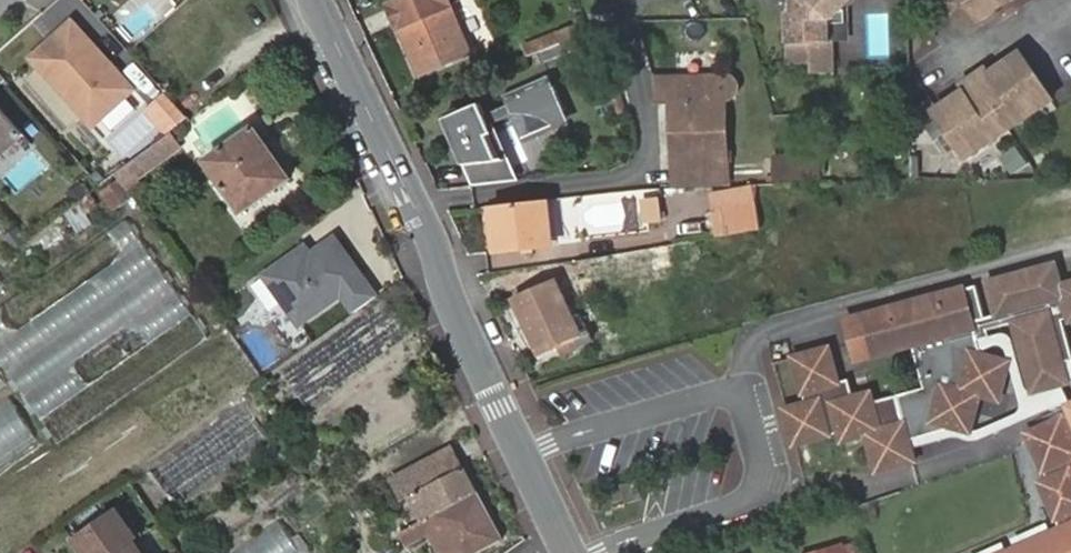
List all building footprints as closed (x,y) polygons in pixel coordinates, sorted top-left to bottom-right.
[(448,0),(412,0),(392,8),(421,75),(471,54),(452,8),(448,0)] [(452,8),(471,0),(448,0),(452,8)] [(810,73),(834,72),(833,41),(829,41),(828,19),(832,19),(839,11),(839,5),(845,5),(851,0),(803,0),(803,3),(790,4),(790,13),(784,13),(786,64),(810,63),(810,73)] [(944,11),(961,37),(1009,4),(1015,0),(937,0),(944,11)] [(584,24),(581,15),(575,18),(578,26),(584,24)] [(136,91),(72,21),(30,60),(94,129),(136,91)] [(592,44),(584,24),(578,26),(559,34),(562,43),(565,53),(592,44)] [(554,36),(527,46),(530,55),(558,44),(554,36)] [(969,90),(937,111),(970,159),(1014,129),(1056,100),(1024,52),(996,71),(1012,95),(997,104),(984,113),(969,90)] [(982,81),(997,104),(1012,95),(996,71),(982,81)] [(722,77),(655,78),(657,103),(672,102),(674,166),(727,164),(725,101),(731,98),(734,94),(734,90),(733,84),(728,80),(723,80),(722,77)] [(514,179),(492,122),(516,113),(528,113),(538,117),(543,120),(548,122),(556,128),(570,116),(557,79),(510,96),(513,106),(490,114),(485,102),(448,115),(472,183),(514,179)] [(982,81),(969,90),(984,113),(997,104),(982,81)] [(187,118),(165,94),(145,113),(166,136),(187,118)] [(21,137),(0,113),(0,156),(21,137)] [(525,140),(573,123),(570,116),(556,128),(548,122),(543,120),(538,117),(528,113),(516,113),(525,140)] [(287,185),(252,134),(209,163),(243,213),(287,185)] [(169,139),(118,177),(127,189),(178,151),(169,139)] [(774,178),(819,176),(819,156),(774,158),(774,178)] [(830,178),(857,176),(856,161),(830,163),(830,178)] [(728,183),(727,164),(674,166),(675,185),(728,183)] [(101,190),(110,203),(116,213),(134,200),(127,189),(118,177),(101,190)] [(709,192),(717,236),(761,228),(753,185),(709,192)] [(101,190),(69,213),(77,226),(110,203),(101,190)] [(636,200),(641,225),(659,222),(654,197),(636,200)] [(547,201),(493,206),(497,248),(551,243),(547,201)] [(211,342),(132,220),(0,304),(0,358),(54,442),(211,342)] [(343,297),(366,281),(337,240),(313,256),(305,263),(299,255),(258,283),(293,332),(343,297)] [(313,256),(308,249),(299,255),(305,263),(313,256)] [(576,262),(582,289),(615,284),(613,278),(652,271),(649,252),(610,257),(610,256),(576,262)] [(988,318),(990,332),(1006,327),(1027,397),(1066,386),(1060,366),(1059,360),(1067,357),(1059,326),(1066,324),(1067,327),(1070,326),(1070,281),(1059,284),(1053,265),(987,283),(995,315),(988,318)] [(356,315),(379,299),(366,281),(343,297),(356,315)] [(554,339),(558,347),(562,356),(593,341),(589,333),(583,335),(557,281),(513,302),(521,320),(528,317),(541,345),(554,339)] [(988,318),(970,323),(961,288),(861,315),(866,334),(859,336),(864,358),(909,345),(912,355),(920,389),(871,402),(869,395),(853,399),(849,387),(838,390),(829,355),(793,364),(805,411),(786,416),(793,440),(795,448),(841,437),(843,447),(867,441),(876,471),(913,461),(907,437),(905,427),(932,421),(949,427),(966,433),(980,398),(996,403),(1000,392),(1009,367),(996,363),(979,357),(970,355),(967,346),(976,344),(990,340),(988,332),(990,332),(988,318)] [(861,315),(854,317),(859,336),(866,334),(861,315)] [(538,356),(558,347),(554,339),(541,345),(528,317),(521,320),(538,356)] [(979,357),(976,344),(967,346),(970,355),(979,357)] [(869,395),(871,402),(920,389),(912,355),(862,369),(869,395)] [(1069,363),(1067,357),(1059,360),(1060,366),(1069,363)] [(150,465),(176,502),(263,440),(237,403),(150,465)] [(1002,552),(1070,552),(1070,411),(1024,432),(1044,477),(1034,481),(1055,529),(1002,552)] [(905,427),(907,437),(949,427),(932,421),(905,427)] [(452,451),(394,481),(404,502),(412,499),(441,552),(475,552),(497,542),(452,451)] [(137,539),(142,537),(121,507),(73,540),(82,552),(147,552),(137,539)] [(284,518),(227,552),(306,552),(284,518)] [(844,552),(853,552),(850,545),(842,549),(844,552)]
